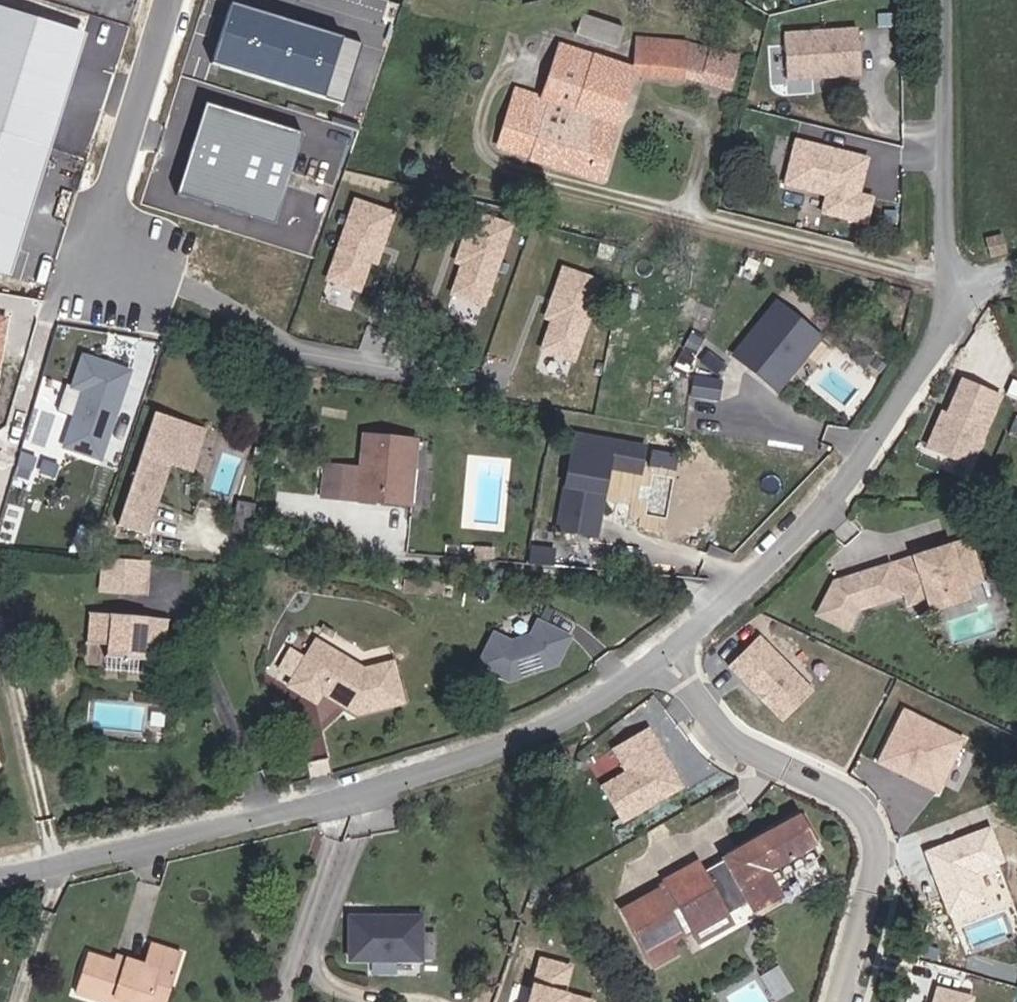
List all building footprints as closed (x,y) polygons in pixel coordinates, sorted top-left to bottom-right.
[(346,43),(233,7),(214,65),(327,101),(346,43)] [(615,47),(622,26),(581,13),(574,34),(615,47)] [(863,24),(782,31),(786,81),(868,74),(863,24)] [(688,69),(725,79),(732,53),(734,47),(694,34),(636,36),(636,70),(688,69)] [(516,91),(499,147),(547,161),(586,52),(553,42),(536,97),(516,91)] [(622,90),(626,77),(617,61),(586,52),(547,161),(588,174),(602,121),(612,122),(616,109),(607,107),(612,88),(622,90)] [(616,109),(622,90),(612,88),(607,107),(616,109)] [(490,145),(499,147),(516,91),(507,89),(490,145)] [(308,136),(209,104),(180,193),(279,225),(308,136)] [(595,176),(612,122),(602,121),(588,174),(595,176)] [(0,137),(0,268),(14,272),(50,152),(0,137)] [(784,187),(823,194),(820,214),(870,223),(875,194),(866,192),(873,153),(793,138),(784,187)] [(354,196),(325,280),(365,294),(394,210),(354,196)] [(471,209),(442,291),(485,306),(514,225),(471,209)] [(990,260),(1007,253),(1002,235),(984,240),(990,260)] [(571,361),(600,277),(562,264),(533,348),(571,361)] [(796,376),(825,343),(784,306),(739,356),(776,390),(792,373),(796,376)] [(3,370),(11,314),(0,312),(0,369),(3,370)] [(61,447),(103,460),(132,367),(79,351),(68,386),(79,389),(61,447)] [(780,393),(796,376),(792,373),(776,390),(780,393)] [(956,374),(925,450),(975,469),(1006,394),(956,374)] [(157,414),(122,521),(148,530),(173,455),(181,457),(188,433),(177,431),(180,421),(157,414)] [(596,535),(609,466),(640,472),(644,447),(575,435),(558,529),(596,535)] [(414,443),(375,438),(371,470),(326,465),(321,498),(395,510),(398,484),(402,461),(411,462),(414,443)] [(56,477),(60,461),(22,452),(18,468),(56,477)] [(218,490),(240,494),(247,459),(225,455),(218,490)] [(410,512),(414,486),(398,484),(395,510),(410,512)] [(816,617),(844,631),(854,611),(851,610),(851,609),(858,607),(859,610),(895,598),(894,595),(901,592),(917,588),(921,599),(958,587),(954,575),(974,569),(965,542),(892,565),(893,568),(886,571),(885,568),(831,585),(816,617)] [(124,590),(127,560),(110,558),(107,588),(124,590)] [(146,592),(149,562),(127,560),(124,590),(146,592)] [(978,581),(974,569),(954,575),(958,587),(978,581)] [(420,595),(421,582),(411,581),(410,594),(420,595)] [(924,610),(961,597),(958,587),(921,599),(924,610)] [(921,599),(917,588),(901,592),(905,604),(921,599)] [(46,604),(44,633),(66,635),(66,648),(104,651),(104,639),(127,641),(130,612),(46,604)] [(493,626),(473,664),(520,689),(534,664),(551,673),(572,635),(535,616),(521,641),(493,626)] [(760,632),(726,664),(780,720),(814,687),(760,632)] [(310,641),(285,689),(314,703),(319,693),(356,712),(400,698),(388,658),(360,667),(310,641)] [(940,793),(968,736),(905,704),(876,762),(940,793)] [(598,782),(614,820),(683,792),(655,725),(610,743),(622,773),(598,782)] [(993,826),(924,848),(945,913),(987,899),(978,870),(1004,861),(993,826)] [(691,869),(657,886),(689,947),(722,930),(718,921),(740,909),(745,919),(771,905),(764,892),(757,879),(806,853),(793,827),(780,833),(778,831),(765,838),(766,841),(695,877),(691,869)] [(764,892),(813,867),(806,853),(757,879),(764,892)] [(673,938),(651,894),(615,912),(644,970),(667,959),(660,945),(673,938)] [(350,963),(419,966),(422,917),(353,916),(350,963)] [(79,994),(106,1001),(112,1001),(115,992),(146,1001),(160,1001),(169,971),(177,972),(184,948),(151,938),(145,960),(126,953),(124,961),(112,957),(91,951),(79,994)] [(124,961),(126,953),(114,949),(112,957),(124,961)] [(596,998),(568,991),(575,963),(540,955),(533,983),(525,981),(519,1001),(595,1001),(596,998)] [(177,972),(169,971),(160,1001),(168,1001),(177,972)] [(977,994),(936,984),(932,1001),(975,1001),(977,994)] [(115,992),(112,1001),(146,1001),(115,992)]
